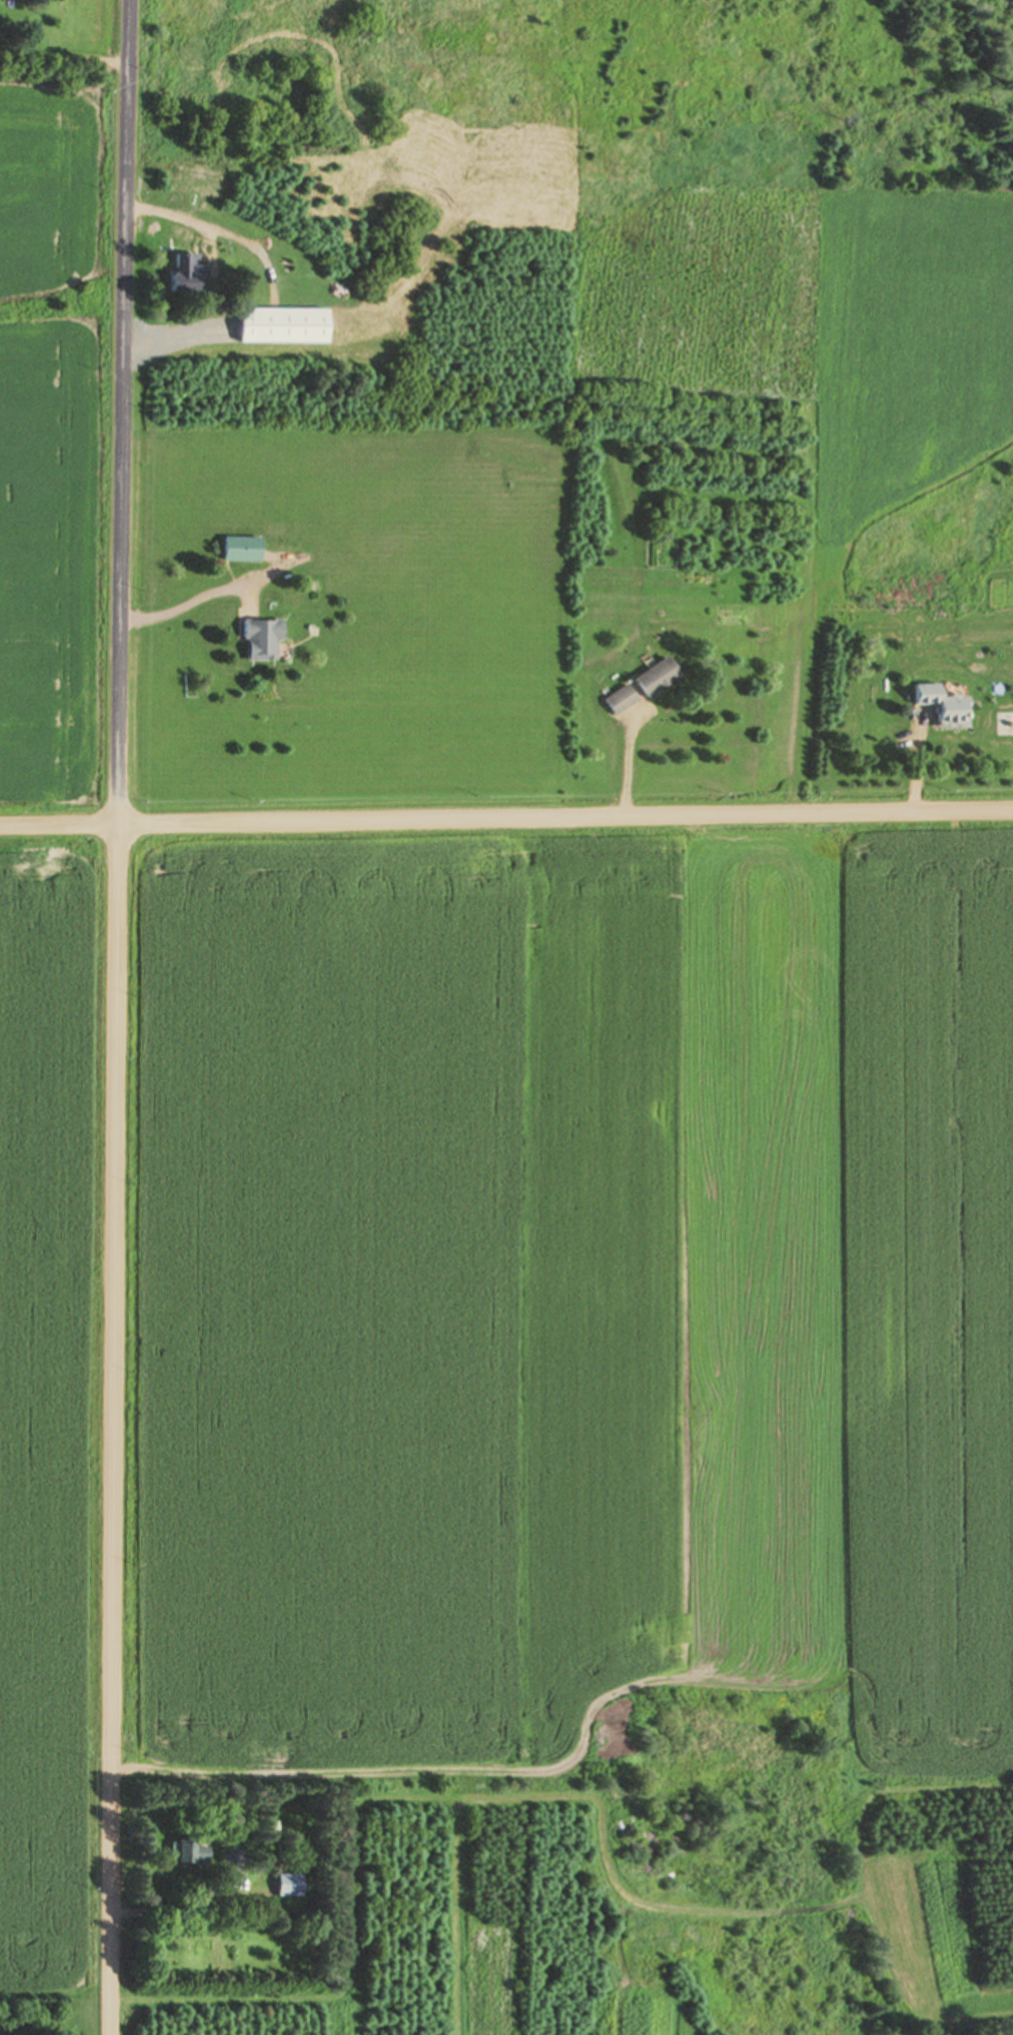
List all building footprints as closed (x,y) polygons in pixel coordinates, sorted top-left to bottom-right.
[(207,283),(207,267),(197,268),(197,254),(172,254),(172,294),(199,294),(199,283),(207,283)] [(327,310),(240,310),(240,344),(327,344),(327,310)] [(259,538),(223,538),(223,563),(259,563),(259,538)] [(281,642),(281,620),(245,620),(245,661),(276,662),(276,642),(281,642)] [(643,699),(643,700),(680,678),(669,659),(603,698),(614,716),(643,699)] [(914,686),(914,706),(937,706),(937,730),(969,730),(968,698),(939,698),(939,686),(914,686)] [(206,1848),(193,1848),(193,1839),(184,1839),(184,1867),(206,1867),(206,1848)] [(245,1853),(224,1853),(224,1876),(245,1877),(245,1853)] [(277,1898),(301,1898),(301,1875),(277,1875),(277,1898)]
